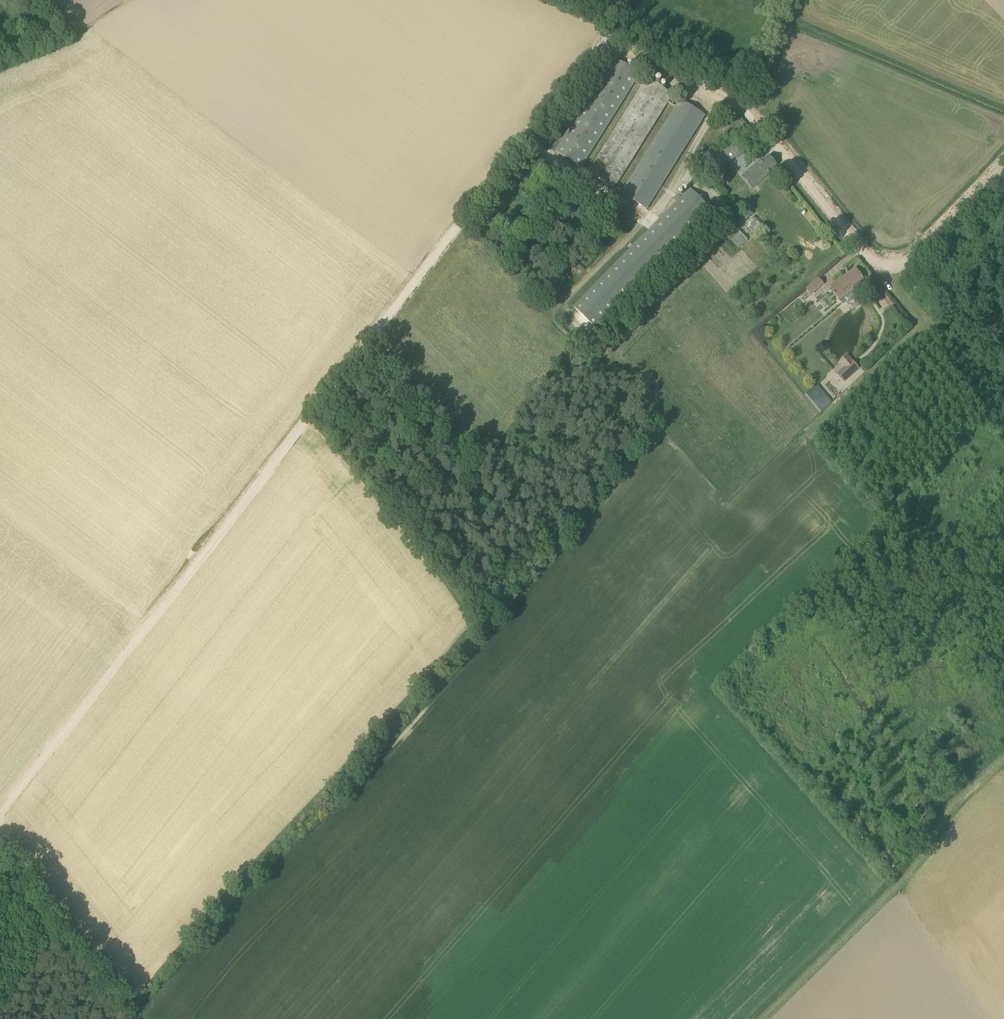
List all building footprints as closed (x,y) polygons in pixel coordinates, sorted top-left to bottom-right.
[(556,152),(581,167),(640,74),(615,58),(556,152)] [(647,78),(588,172),(615,189),(674,95),(647,78)] [(622,193),(646,208),(705,115),(681,99),(622,193)] [(707,161),(718,173),(737,156),(738,157),(747,149),(735,136),(726,144),(707,161)] [(762,159),(741,176),(752,189),(773,172),(771,170),(777,165),(769,156),(763,161),(762,159)] [(595,327),(711,209),(691,188),(574,307),(595,327)] [(830,287),(839,300),(840,300),(843,304),(846,302),(848,304),(861,295),(859,293),(863,291),(860,288),(859,286),(866,282),(856,268),(841,278),(841,280),(830,287)] [(811,295),(824,284),(819,278),(806,289),(811,295)] [(844,367),(843,368),(836,374),(844,383),(852,376),(844,367)] [(820,411),(832,402),(819,383),(806,393),(820,411)]
